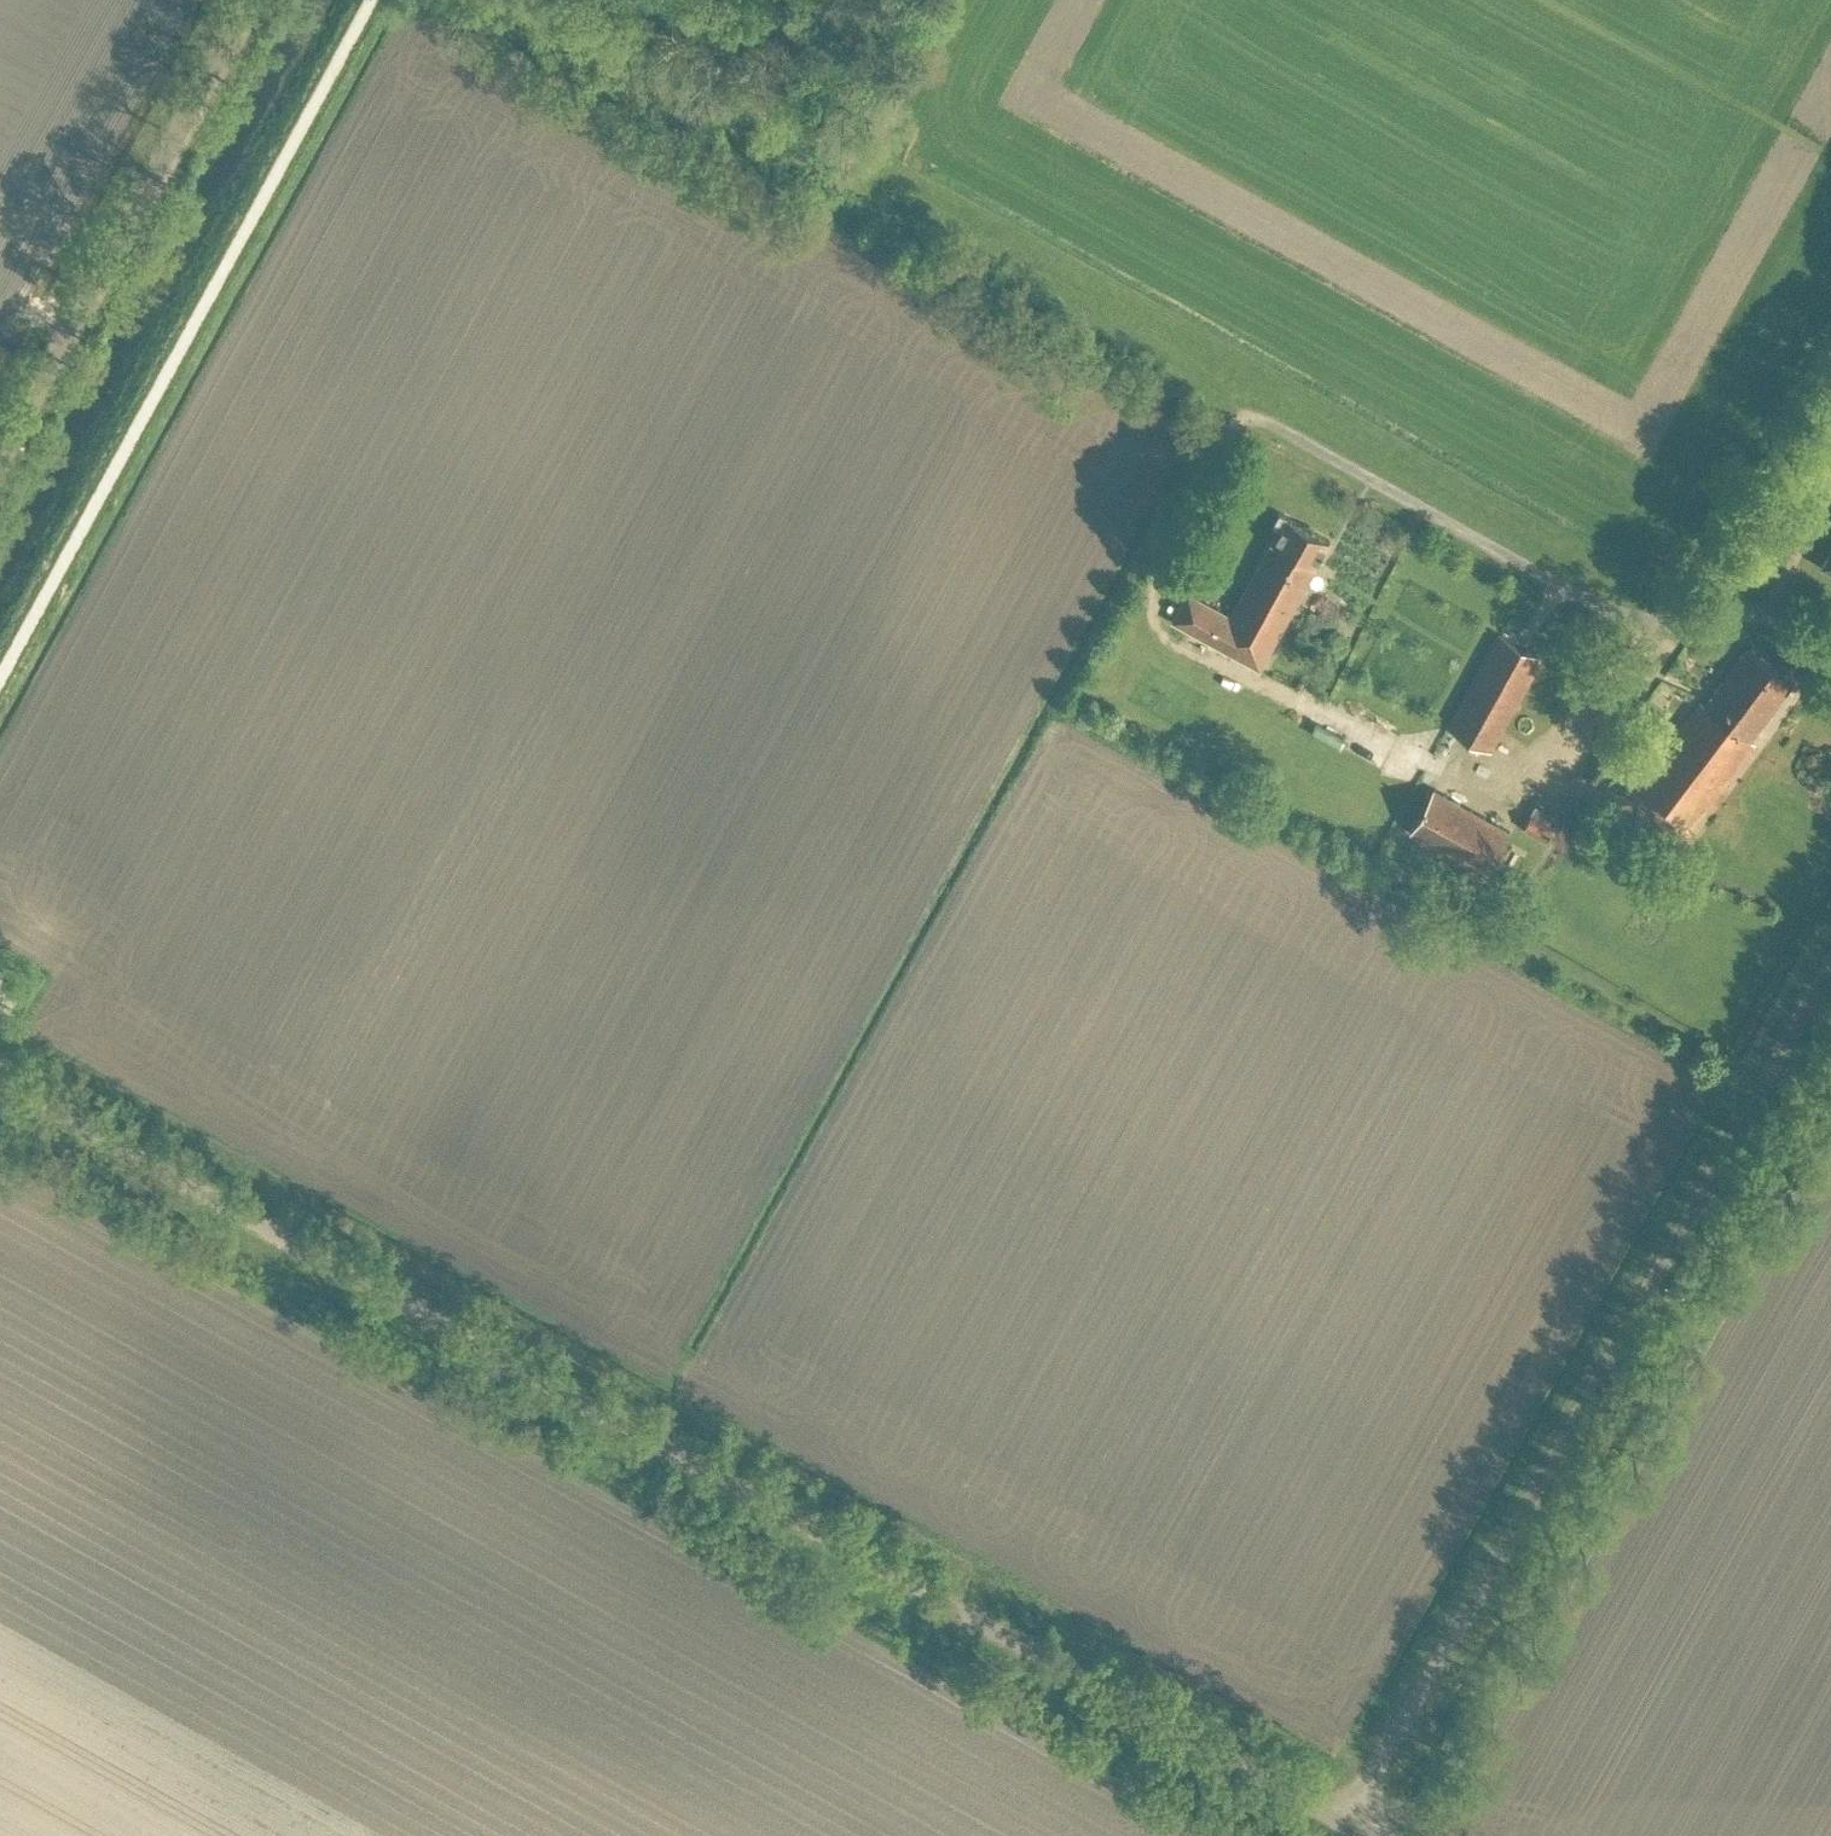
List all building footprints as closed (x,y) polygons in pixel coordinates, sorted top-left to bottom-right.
[(1188,592),(1173,620),(1260,666),(1330,539),(1284,514),(1229,614),(1188,592)] [(1822,564),(1830,569),(1830,548),(1822,564)] [(1491,750),(1543,656),(1499,631),(1446,725),(1491,750)] [(1750,738),(1794,680),(1748,645),(1704,703),(1700,700),(1633,787),(1688,829),(1756,743),(1750,738)] [(1432,789),(1410,828),(1488,871),(1509,832),(1432,789)] [(1545,840),(1553,826),(1530,813),(1522,827),(1545,840)]
